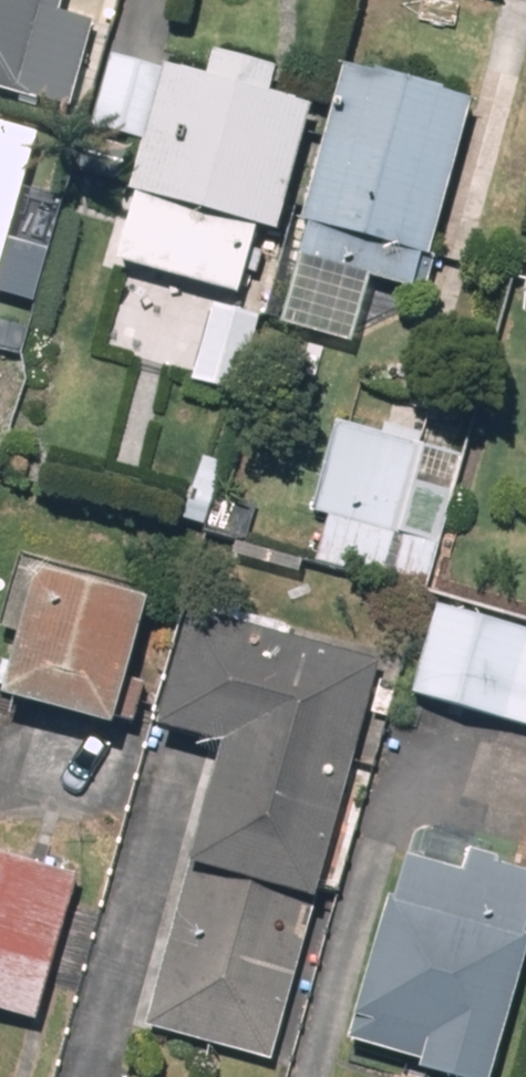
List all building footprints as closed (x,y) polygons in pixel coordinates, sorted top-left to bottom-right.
[(75,102),(98,19),(66,10),(69,0),(0,0),(0,82),(75,102)] [(218,72),(176,60),(122,45),(99,131),(152,146),(121,258),(247,293),(266,225),(285,230),(320,102),(281,91),(288,67),(224,49),(218,72)] [(283,328),(362,350),(382,276),(429,289),(438,257),(469,265),(514,103),(358,60),(283,328)] [(44,131),(0,119),(0,289),(44,131)] [(340,426),(324,508),(337,510),(325,568),(430,589),(458,450),(340,426)] [(127,720),(156,590),(45,565),(16,695),(127,720)] [(452,607),(425,695),(525,726),(525,630),(452,607)] [(197,610),(165,727),(233,746),(203,857),(320,890),(382,661),(197,610)] [(414,850),(358,1041),(432,1062),(431,1067),(466,1076),(504,1076),(525,973),(525,866),(474,851),(469,866),(414,850)] [(78,874),(0,852),(0,1005),(38,1016),(78,874)] [(153,1024),(277,1060),(319,913),(195,877),(153,1024)]
